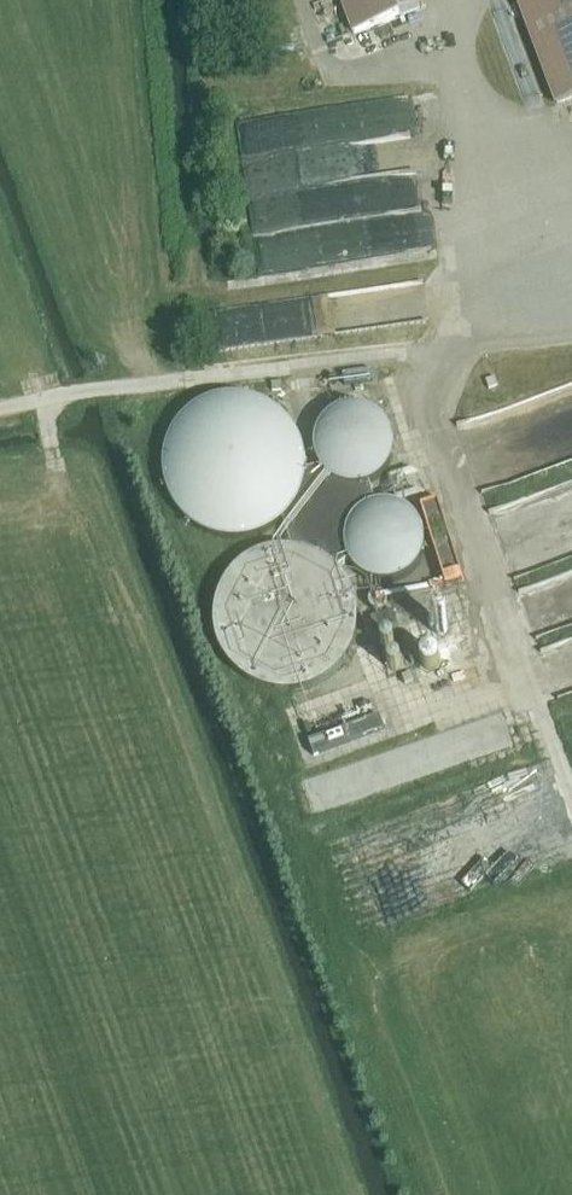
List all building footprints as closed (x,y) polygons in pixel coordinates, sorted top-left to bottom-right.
[(354,35),(400,18),(394,0),(341,0),(354,35)] [(557,104),(571,98),(571,0),(518,0),(557,104)] [(220,330),(226,350),(248,343),(242,323),(220,330)] [(164,474),(213,538),(275,491),(226,427),(164,474)] [(284,511),(282,513),(291,541),(292,541),(300,542),(309,545),(317,548),(324,552),(331,557),(338,563),(341,566),(349,561),(346,555),(345,548),(345,541),(346,534),(348,528),(351,522),(355,516),(360,512),(366,508),(372,505),(377,504),(370,484),(365,486),(358,487),(351,487),(344,486),(338,483),(332,480),(327,476),(323,471),(320,467),(305,471),(304,474),(302,482),(299,490),(295,498),(290,505),(284,511)] [(403,561),(419,559),(417,539),(400,541),(403,561)] [(250,628),(323,628),(323,595),(302,595),(302,585),(282,585),(281,561),(258,562),(259,591),(250,591),(250,628)] [(396,622),(393,612),(371,619),(374,629),(389,624),(396,622)] [(507,713),(485,726),(491,737),(501,732),(507,742),(519,735),(507,713)] [(384,731),(379,718),(310,743),(314,756),(384,731)] [(532,786),(481,800),(485,817),(503,812),(501,806),(521,801),(525,816),(539,812),(532,786)] [(468,923),(466,945),(478,946),(479,924),(468,923)]
